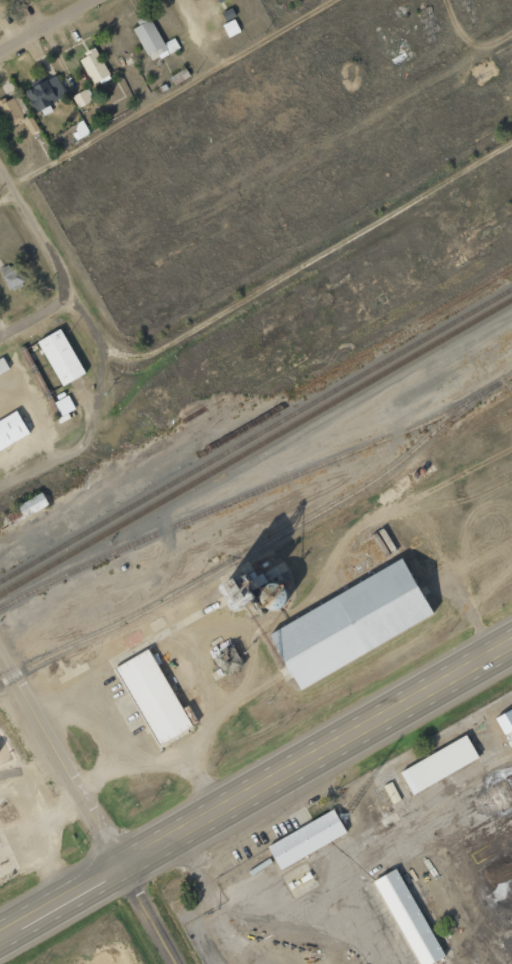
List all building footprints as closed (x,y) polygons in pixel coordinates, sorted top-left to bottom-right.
[(175,38),(163,43),(149,14),(137,20),(139,25),(133,28),(151,63),(180,48),(175,38)] [(87,56),(80,59),(92,85),(110,77),(96,47),(85,51),(87,56)] [(67,96),(57,75),(25,90),(35,111),(67,96)] [(72,96),(78,108),(92,102),(86,89),(72,96)] [(3,98),(0,100),(0,110),(9,128),(25,120),(14,97),(5,101),(3,98)] [(0,269),(0,272),(9,290),(25,283),(15,262),(0,269)] [(38,340),(60,386),(84,375),(62,329),(38,340)] [(16,411),(0,420),(0,451),(29,434),(16,411)] [(49,505),(42,493),(17,506),(23,519),(49,505)] [(270,619),(303,676),(438,598),(405,542),(270,619)] [(286,602),(277,579),(266,583),(261,569),(244,576),(241,569),(217,580),(228,606),(246,598),(247,600),(256,596),(263,612),(286,602)] [(115,655),(160,731),(192,712),(147,636),(115,655)] [(215,656),(225,674),(243,665),(234,646),(215,656)] [(400,758),(413,782),(479,745),(466,721),(400,758)] [(384,785),(393,803),(401,800),(392,781),(384,785)] [(268,833),(282,859),(348,823),(334,797),(268,833)] [(372,868),(421,956),(445,943),(396,855),(372,868)]
